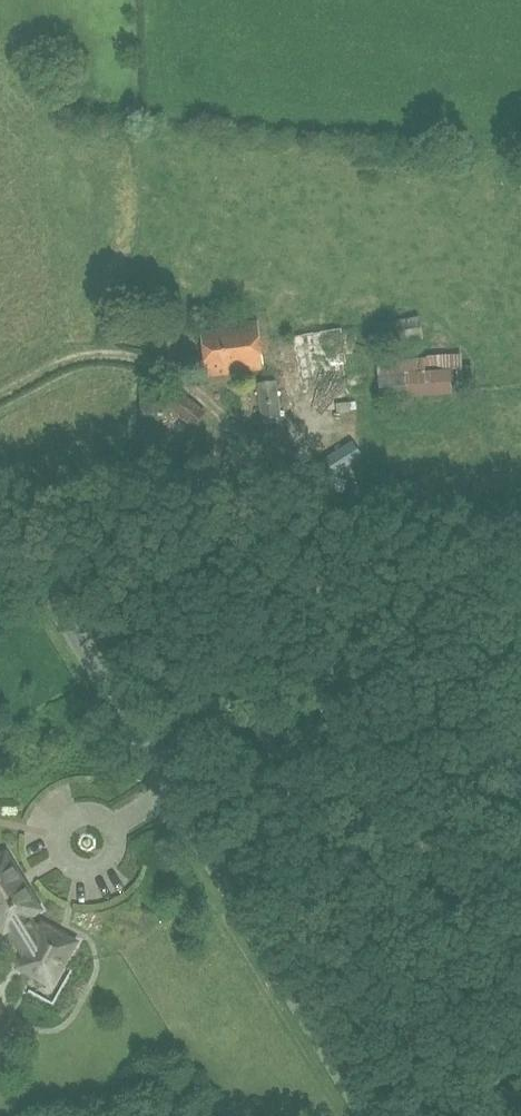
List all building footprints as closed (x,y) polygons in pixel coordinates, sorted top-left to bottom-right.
[(384,346),(424,338),(419,315),(380,322),(384,346)] [(206,375),(264,368),(258,319),(200,326),(206,375)] [(354,390),(354,328),(321,327),(320,349),(310,348),(309,390),(354,390)] [(407,393),(407,396),(465,391),(465,389),(465,388),(474,387),(472,365),(463,365),(462,353),(431,354),(431,356),(404,358),(402,345),(376,348),(380,396),(407,393)] [(261,418),(281,415),(277,379),(256,382),(261,418)] [(141,416),(164,415),(162,386),(139,388),(141,416)] [(205,428),(213,418),(205,412),(207,410),(178,387),(165,403),(192,427),(197,421),(205,428)] [(391,413),(407,412),(406,398),(390,399),(391,413)] [(337,412),(351,410),(350,409),(357,409),(356,400),(350,401),(336,402),(337,412)] [(325,477),(361,456),(352,440),(316,461),(325,477)] [(5,929),(9,926),(26,955),(20,966),(52,983),(75,941),(43,924),(38,932),(28,915),(39,908),(6,853),(0,856),(0,920),(5,929)]
